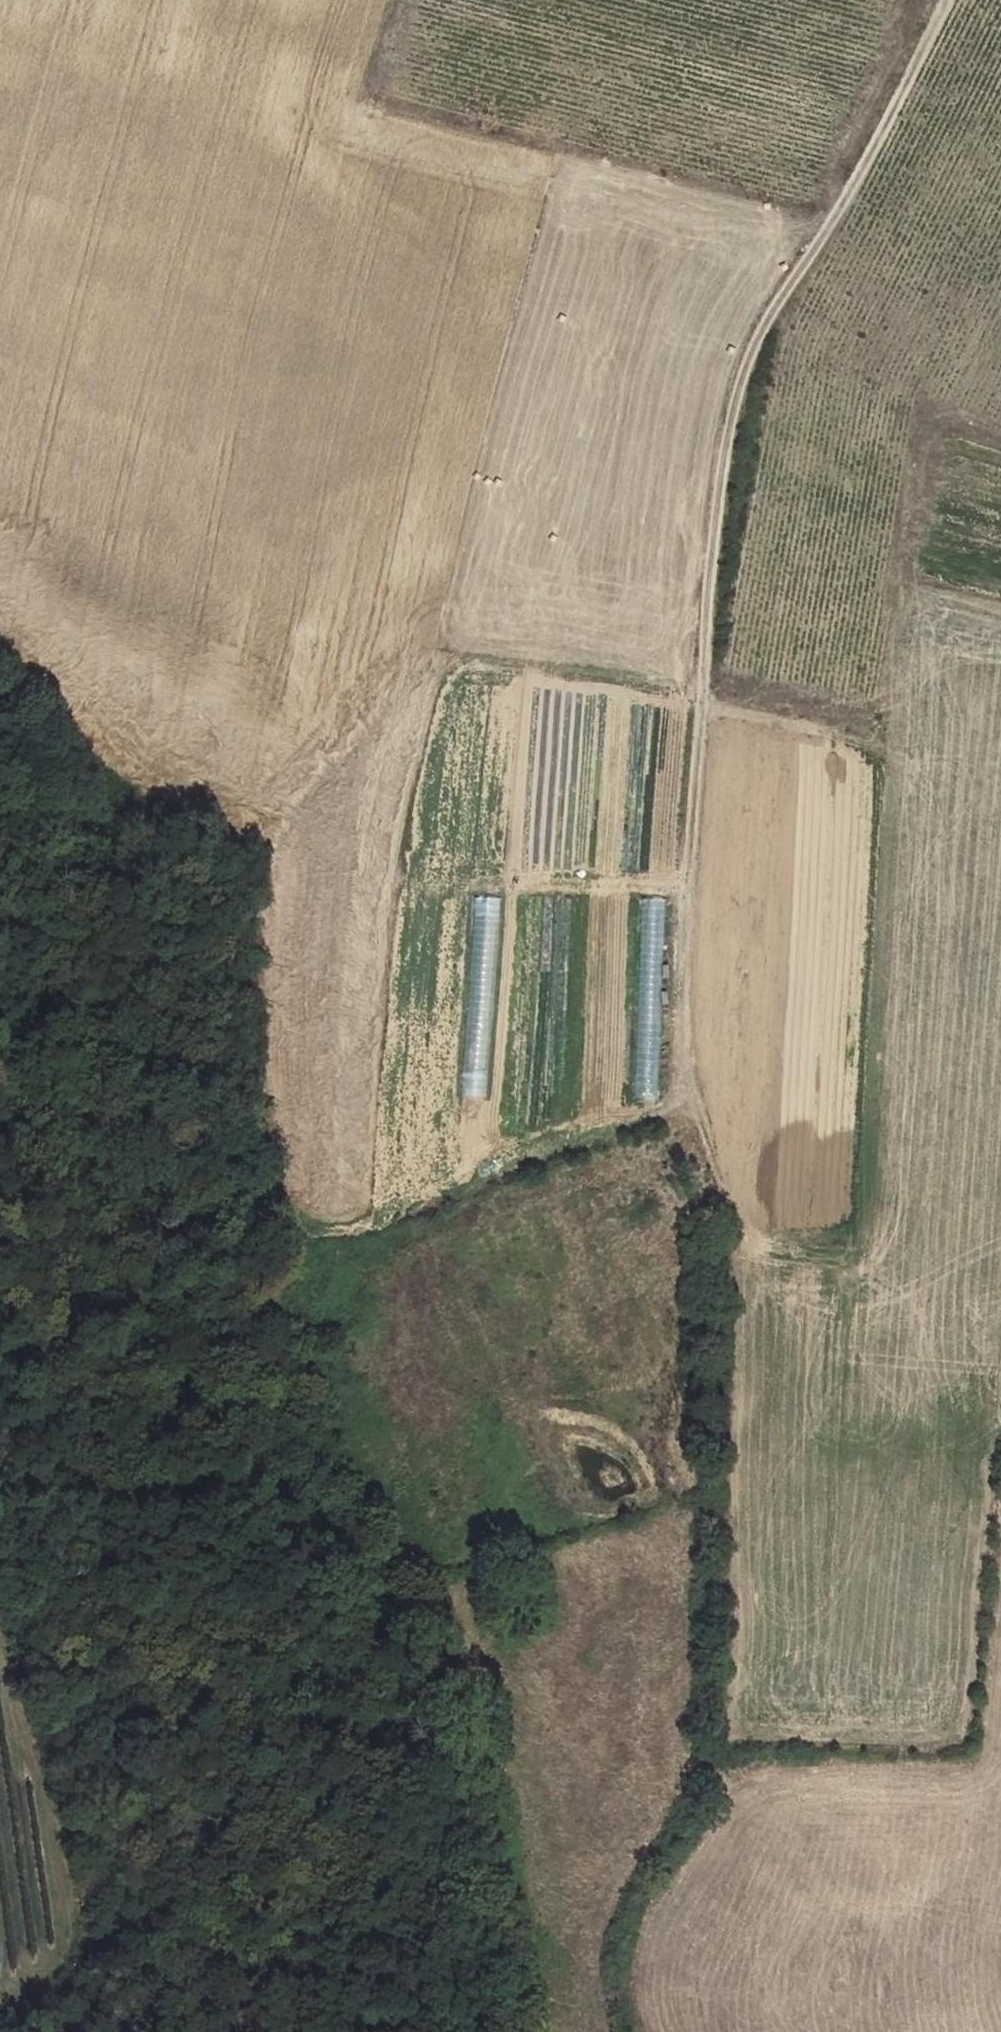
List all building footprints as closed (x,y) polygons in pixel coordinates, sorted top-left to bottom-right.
[(491,1096),(497,897),(471,896),(465,1095),(491,1096)]
